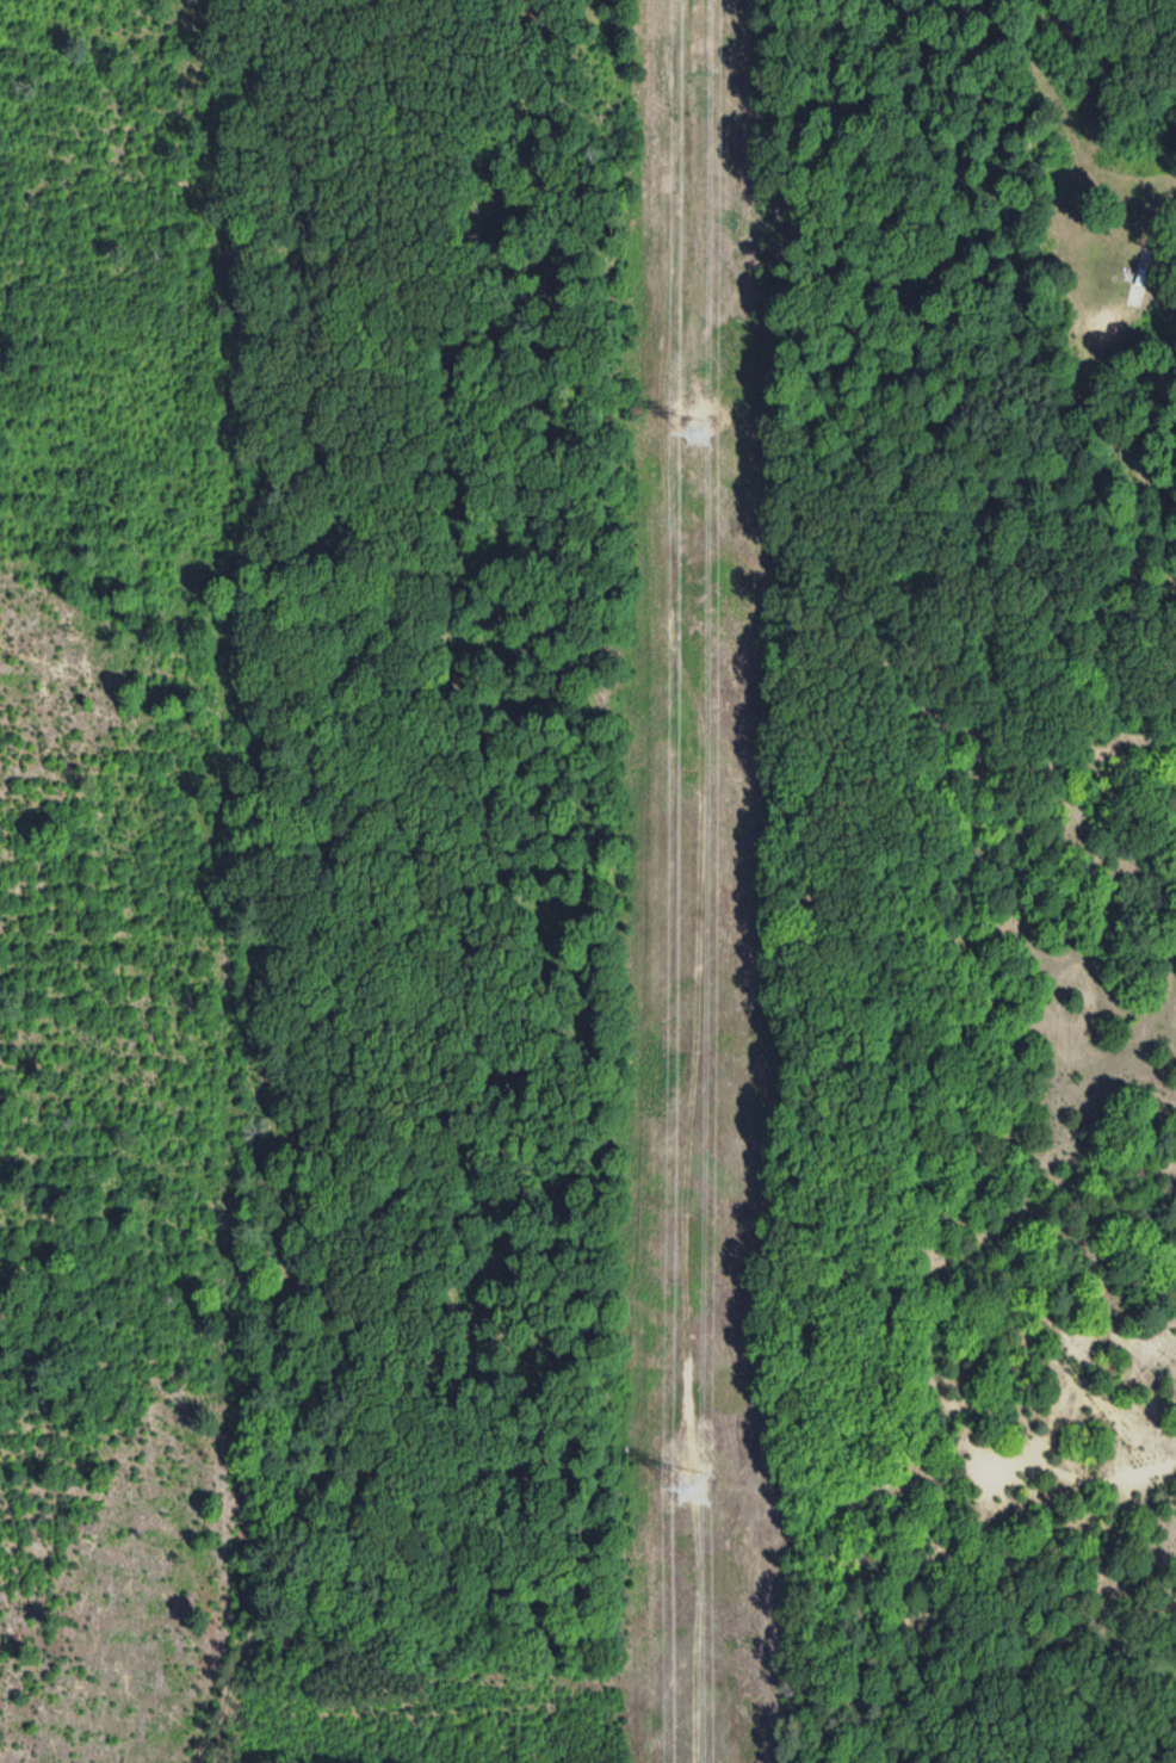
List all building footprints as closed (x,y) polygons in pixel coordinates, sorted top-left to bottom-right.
[(1140,308),(1158,256),(1141,250),(1123,303),(1140,308)]
